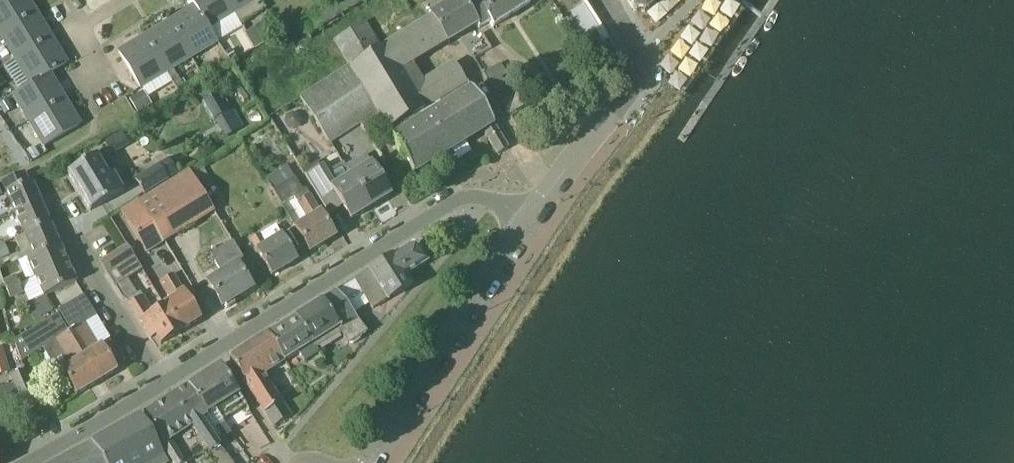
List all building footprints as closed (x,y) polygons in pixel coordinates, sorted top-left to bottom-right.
[(35,13),(28,0),(0,0),(0,34),(35,13)] [(234,14),(226,0),(190,0),(194,7),(216,43),(218,41),(210,28),(234,14)] [(234,14),(257,0),(226,0),(234,14)] [(321,34),(369,7),(378,0),(337,0),(299,22),(310,41),(321,34)] [(462,4),(459,0),(457,0),(427,18),(428,20),(416,27),(415,26),(399,37),(383,46),(366,20),(333,41),(347,67),(377,114),(385,129),(437,101),(440,106),(472,86),(470,81),(464,85),(452,65),(424,81),(413,64),(444,47),(444,48),(477,30),(462,4)] [(462,4),(477,30),(478,29),(489,22),(492,27),(531,3),(529,0),(469,0),(462,4)] [(634,10),(645,12),(657,0),(628,0),(634,10)] [(741,7),(730,0),(728,0),(724,6),(716,0),(706,0),(661,67),(675,77),(670,83),(683,92),(741,7)] [(191,58),(216,43),(194,7),(169,22),(191,58)] [(51,38),(35,13),(0,34),(0,37),(14,60),(51,38)] [(264,21),(245,32),(255,49),(273,38),(264,21)] [(165,73),(191,58),(169,22),(144,37),(165,73)] [(140,89),(165,73),(144,37),(118,53),(140,89)] [(13,96),(49,74),(66,64),(51,38),(14,60),(29,84),(12,94),(13,96)] [(329,143),(377,114),(347,67),(300,96),(329,143)] [(28,121),(64,99),(49,74),(13,96),(28,121)] [(508,148),(508,147),(472,86),(440,106),(437,101),(385,129),(415,174),(483,131),(497,155),(508,148)] [(152,105),(143,91),(129,100),(137,114),(152,105)] [(213,121),(228,112),(217,93),(202,102),(213,121)] [(28,121),(34,130),(44,147),(80,125),(64,99),(28,121)] [(12,109),(7,100),(0,105),(0,106),(5,114),(12,109)] [(31,161),(40,156),(33,146),(25,152),(31,161)] [(123,191),(113,174),(109,176),(96,156),(67,173),(90,211),(123,191)] [(350,177),(369,209),(390,196),(366,156),(346,168),(351,177),(350,177)] [(343,163),(326,173),(322,166),(305,176),(325,210),(339,201),(350,220),(369,209),(350,177),(351,177),(346,168),(343,163)] [(144,194),(161,184),(168,179),(159,165),(135,180),(144,194)] [(189,172),(205,197),(217,189),(200,165),(189,172)] [(310,253),(335,237),(306,189),(302,192),(286,165),(265,178),(281,204),(294,197),(300,208),(287,215),(295,227),(294,227),(305,245),(310,253)] [(3,181),(7,191),(16,212),(40,201),(31,181),(30,181),(25,171),(3,181)] [(214,211),(205,197),(189,172),(137,204),(162,243),(214,211)] [(25,232),(49,221),(40,201),(16,212),(25,232)] [(146,253),(162,243),(137,204),(122,213),(146,253)] [(33,252),(58,242),(49,221),(25,232),(33,252)] [(297,260),(293,253),(276,225),(250,241),(271,276),(297,260)] [(252,288),(240,269),(247,265),(233,241),(210,254),(222,274),(207,283),(222,307),(252,288)] [(35,276),(67,262),(58,242),(33,252),(34,255),(27,258),(35,276)] [(9,255),(4,244),(0,245),(0,259),(9,255)] [(427,262),(419,249),(418,247),(411,245),(354,279),(355,280),(346,285),(354,298),(363,293),(373,309),(412,285),(406,275),(427,262)] [(99,263),(106,273),(115,287),(117,286),(128,279),(142,270),(127,246),(121,250),(100,262),(99,263)] [(45,296),(76,283),(67,262),(35,276),(45,296)] [(163,306),(180,332),(201,320),(171,276),(159,284),(170,302),(163,306)] [(163,306),(154,311),(141,291),(137,293),(128,279),(117,286),(123,296),(129,304),(151,339),(156,336),(161,344),(180,332),(163,306)] [(345,303),(354,298),(346,285),(336,291),(294,317),(295,317),(312,346),(339,329),(348,344),(367,333),(345,303)] [(96,317),(84,296),(83,295),(57,311),(97,383),(117,371),(101,345),(98,347),(84,324),(96,317)] [(76,396),(97,383),(57,311),(58,314),(14,342),(21,363),(43,349),(57,373),(60,371),(69,386),(51,398),(54,406),(75,394),(76,396)] [(295,317),(276,329),(267,334),(285,362),(299,354),(304,361),(313,356),(308,348),(312,346),(295,317)] [(285,362),(267,334),(266,334),(229,358),(251,393),(273,427),(290,416),(279,399),(278,400),(263,376),(285,362)] [(239,395),(238,394),(238,393),(220,365),(187,386),(207,415),(215,410),(222,421),(246,407),(239,395)] [(22,402),(35,397),(23,371),(11,377),(22,402)] [(13,385),(1,389),(0,390),(0,402),(2,409),(20,402),(18,397),(13,385)] [(207,415),(187,386),(173,395),(194,426),(213,453),(212,454),(218,462),(233,462),(222,448),(202,419),(207,415)] [(173,462),(186,462),(178,450),(173,440),(194,426),(173,395),(144,413),(171,459),(173,462)] [(171,459),(168,460),(141,415),(91,444),(54,462),(173,462),(171,459)]
